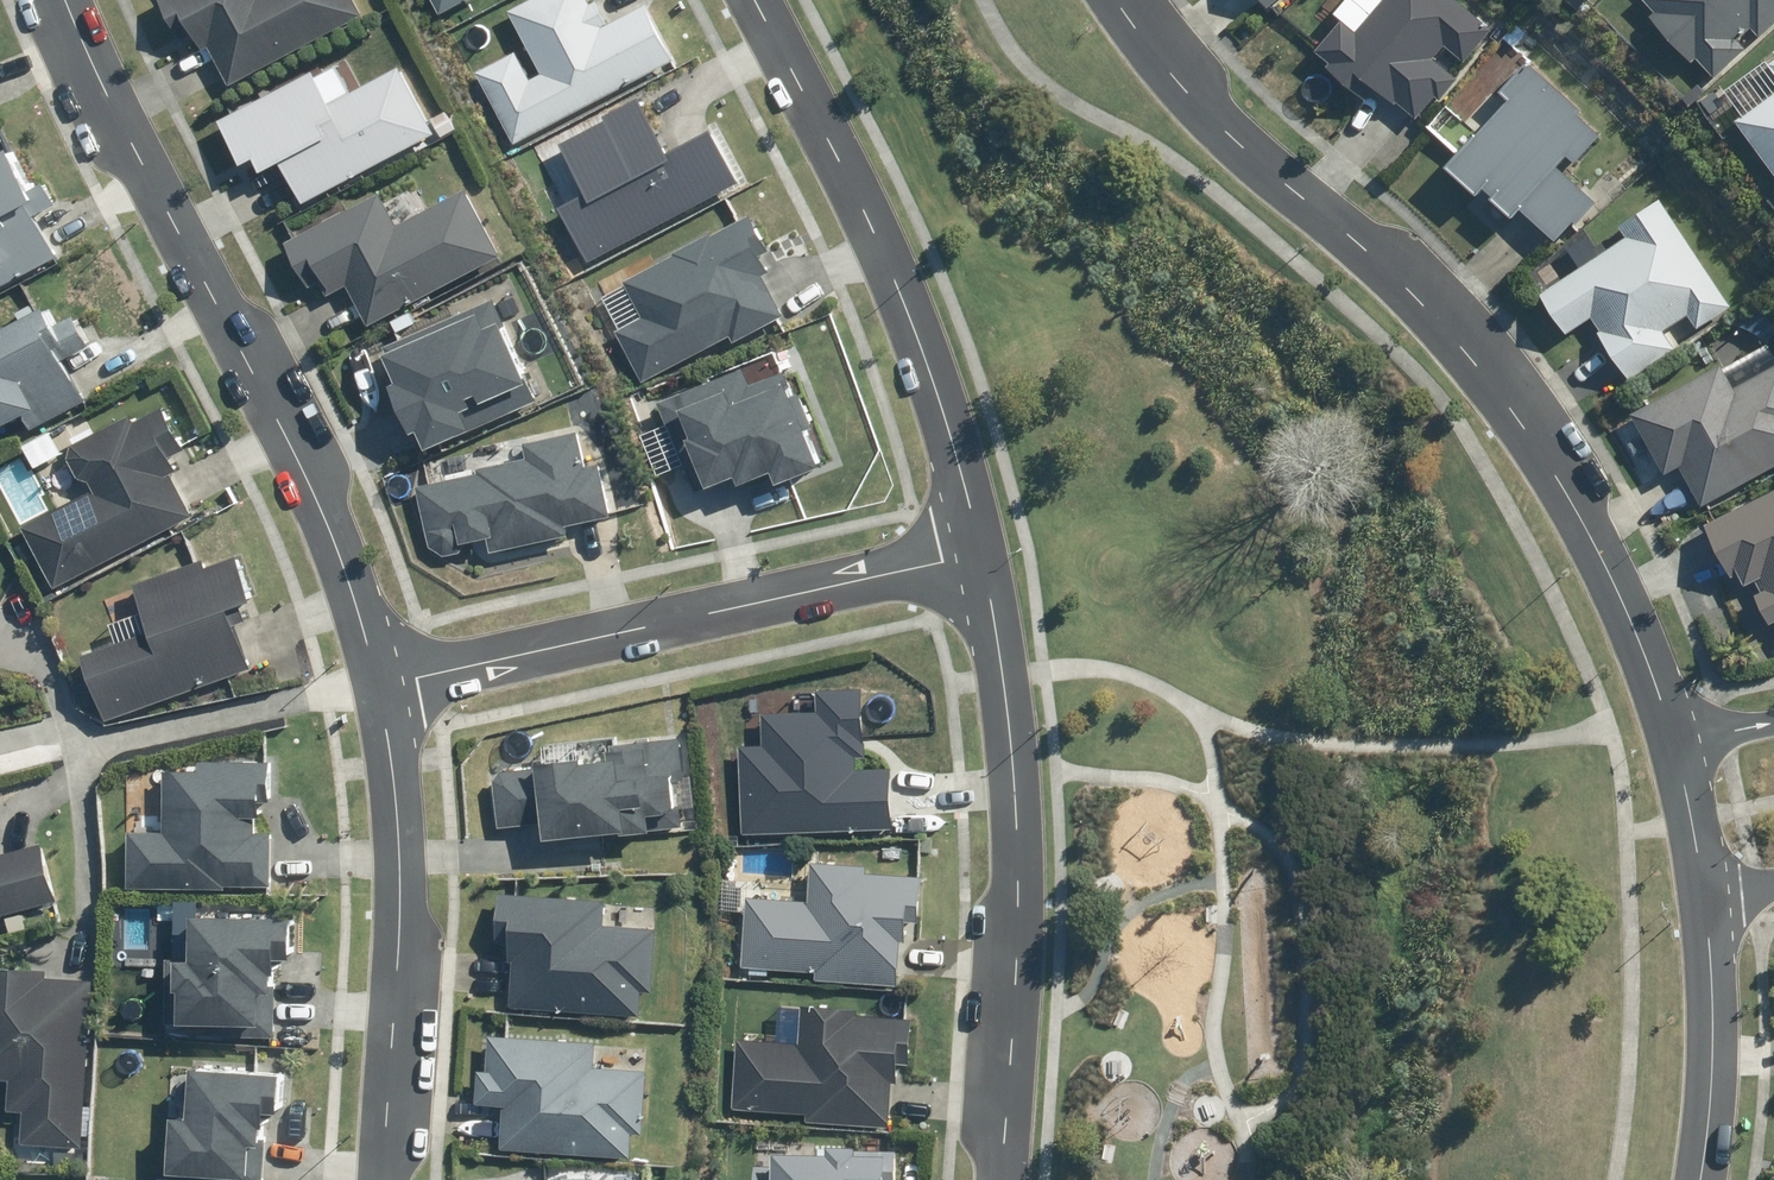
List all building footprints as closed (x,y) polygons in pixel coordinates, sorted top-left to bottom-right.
[(364,14),(356,0),(159,0),(171,23),(185,15),(204,51),(212,46),(231,83),(364,14)] [(441,16),(473,0),(432,0),(441,16)] [(516,143),(674,60),(646,5),(605,26),(591,0),(532,0),(510,11),(543,74),(533,80),(518,51),(479,71),(516,143)] [(1267,10),(1280,0),(1258,0),(1267,10)] [(1457,0),(1384,0),(1354,34),(1341,22),(1317,49),(1332,62),(1325,71),(1352,94),(1366,79),(1414,120),(1435,95),(1439,98),(1457,78),(1435,59),(1445,48),(1464,65),(1493,31),(1457,0)] [(1656,12),(1649,19),(1691,63),(1695,60),(1713,78),(1744,48),(1738,42),(1750,30),(1757,38),(1773,22),(1773,0),(1644,0),(1656,12)] [(1498,89),(1508,98),(1444,168),(1474,196),(1482,188),(1515,219),(1521,213),(1555,245),(1594,202),(1557,168),(1566,158),(1572,164),(1600,134),(1579,114),(1582,111),(1526,59),(1498,89)] [(305,206),(436,136),(400,69),(333,105),(315,71),(260,101),(256,94),(228,109),(231,115),(219,122),(244,168),(258,160),(265,173),(282,163),(305,206)] [(1773,173),(1773,94),(1736,123),(1773,173)] [(559,207),(591,265),(740,183),(710,129),(669,151),(640,97),(561,141),(589,190),(559,207)] [(2,284),(59,254),(37,213),(58,202),(46,180),(31,189),(8,146),(0,150),(0,280),(2,284)] [(319,264),(334,292),(351,283),(374,325),(498,259),(460,187),(394,223),(376,189),(282,239),(301,274),(319,264)] [(1630,235),(1540,297),(1568,337),(1589,322),(1629,380),(1674,348),(1662,332),(1690,312),(1700,327),(1733,304),(1661,199),(1623,225),(1630,235)] [(614,332),(641,382),(729,336),(733,343),(784,316),(762,275),(766,273),(756,254),(765,250),(747,216),(622,282),(641,317),(614,332)] [(24,412),(34,430),(88,400),(67,363),(92,349),(70,310),(54,318),(46,303),(0,329),(0,425),(24,412)] [(478,313),(387,357),(399,382),(387,388),(409,435),(421,429),(430,449),(471,429),(461,410),(528,378),(502,322),(486,330),(478,313)] [(1761,373),(1754,362),(1732,375),(1725,363),(1637,413),(1641,419),(1619,432),(1652,489),(1672,525),(1773,467),(1773,366),(1761,373)] [(731,478),(735,487),(770,472),(776,484),(820,465),(781,373),(749,387),(741,369),(661,403),(699,492),(731,478)] [(188,514),(185,507),(167,474),(179,468),(171,454),(188,446),(166,406),(131,424),(126,415),(62,449),(84,491),(21,524),(53,585),(188,514)] [(479,473),(416,486),(429,550),(489,537),(492,553),(567,537),(565,526),(608,517),(597,463),(582,466),(576,433),(525,443),(528,457),(478,467),(479,473)] [(1705,524),(1737,590),(1749,584),(1773,636),(1773,491),(1705,524)] [(83,650),(106,718),(248,670),(226,605),(251,597),(237,554),(203,565),(200,558),(134,580),(150,627),(83,650)] [(742,743),(744,833),(888,831),(887,769),(859,769),(859,756),(866,756),(864,685),(818,686),(819,710),(763,711),(763,742),(742,743)] [(538,758),(539,766),(498,770),(503,824),(547,820),(548,833),(620,826),(621,837),(697,830),(688,733),(610,740),(611,750),(538,758)] [(160,827),(125,826),(123,889),(264,893),(266,830),(256,829),(257,798),(270,799),(271,761),(184,758),(183,766),(162,765),(160,827)] [(52,901),(37,841),(0,850),(0,914),(52,901)] [(811,900),(746,897),(743,964),(816,967),(816,979),(896,983),(898,936),(920,937),(923,874),(863,871),(864,864),(813,861),(811,900)] [(513,934),(510,1006),(640,1014),(641,990),(655,991),(659,926),(607,924),(608,900),(499,894),(497,933),(513,934)] [(166,984),(174,985),(172,1019),(231,1022),(230,1035),(267,1038),(272,950),(287,951),(289,916),(187,909),(185,951),(169,950),(166,984)] [(0,964),(0,1074),(5,1075),(4,1110),(21,1110),(20,1146),(87,1147),(91,979),(42,977),(42,965),(0,964)] [(798,1040),(743,1037),(738,1108),(809,1113),(808,1119),(891,1125),(894,1077),(897,1077),(899,1046),(910,1046),(912,1016),(855,1012),(855,1004),(801,1000),(798,1040)] [(489,1069),(481,1068),(479,1102),(505,1103),(503,1148),(636,1153),(637,1131),(646,1131),(649,1070),(597,1068),(598,1040),(490,1035),(489,1069)] [(188,1111),(165,1110),(162,1170),(260,1174),(262,1114),(276,1115),(278,1065),(191,1061),(188,1111)] [(779,1160),(778,1179),(898,1179),(899,1155),(829,1152),(829,1163),(779,1160)]
